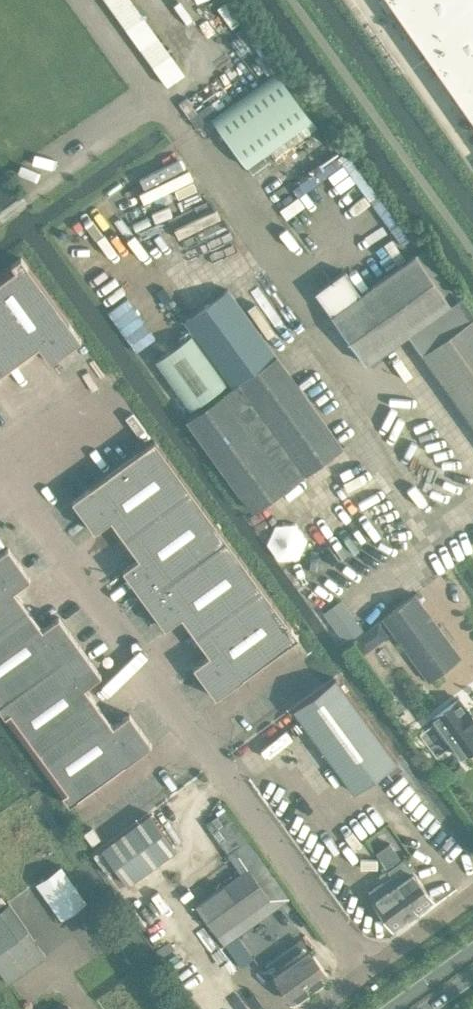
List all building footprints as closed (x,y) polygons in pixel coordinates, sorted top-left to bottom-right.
[(472,119),(472,0),(390,0),(472,119)] [(247,166),(312,120),(277,70),(212,117),(247,166)] [(366,363),(408,333),(450,303),(415,254),(361,293),(345,270),(315,291),(366,363)] [(81,339),(21,256),(0,272),(0,373),(39,345),(51,361),(81,339)] [(184,321),(232,386),(275,355),(227,289),(184,321)] [(422,352),(472,315),(472,314),(459,295),(450,303),(408,333),(422,352)] [(422,352),(472,423),(472,315),(422,352)] [(189,342),(156,365),(190,415),(226,389),(189,342)] [(252,399),(306,472),(341,447),(275,355),(246,376),(228,389),(187,418),(254,510),(289,484),(236,410),(252,399)] [(111,518),(114,521),(125,537),(191,489),(155,440),(72,500),(95,530),(111,518)] [(125,537),(137,554),(140,557),(123,569),(144,598),(227,538),(191,489),(125,537)] [(182,615),(184,618),(197,635),(262,587),(227,538),(144,598),(165,627),(182,615)] [(0,553),(0,628),(28,608),(14,589),(31,577),(8,546),(0,553)] [(262,587),(197,635),(210,653),(194,666),(216,696),(298,636),(262,587)] [(382,617),(428,680),(461,656),(415,593),(382,617)] [(0,628),(0,703),(80,645),(59,616),(42,628),(28,608),(0,628)] [(0,703),(0,708),(34,754),(99,706),(85,686),(101,674),(80,645),(0,703)] [(360,789),(402,758),(342,675),(336,679),(300,705),(303,709),(316,728),(318,730),(323,737),(354,781),(360,789)] [(472,746),(472,717),(459,698),(432,717),(460,756),(472,746)] [(113,725),(111,722),(99,706),(34,754),(70,803),(152,743),(129,712),(113,725)] [(227,808),(206,823),(213,833),(234,818),(227,808)] [(234,818),(213,833),(220,843),(241,828),(234,818)] [(128,884),(161,861),(134,824),(101,847),(128,884)] [(84,832),(92,843),(101,837),(92,826),(84,832)] [(241,828),(220,843),(228,853),(248,838),(241,828)] [(262,949),(247,928),(290,897),(248,838),(228,853),(242,872),(197,904),(225,944),(224,945),(238,966),(262,949)] [(402,859),(390,841),(375,852),(388,869),(402,859)] [(386,870),(416,912),(433,899),(404,858),(402,859),(388,869),(386,870)] [(86,900),(61,864),(37,882),(62,918),(86,900)] [(372,900),(392,928),(416,912),(386,870),(379,875),(384,881),(369,891),(372,900)] [(8,981),(46,955),(9,902),(0,908),(0,970),(8,981)] [(289,958),(310,988),(328,975),(309,949),(293,961),(291,957),(289,958)] [(310,988),(289,958),(287,960),(290,963),(274,975),(292,1001),(310,988)]
